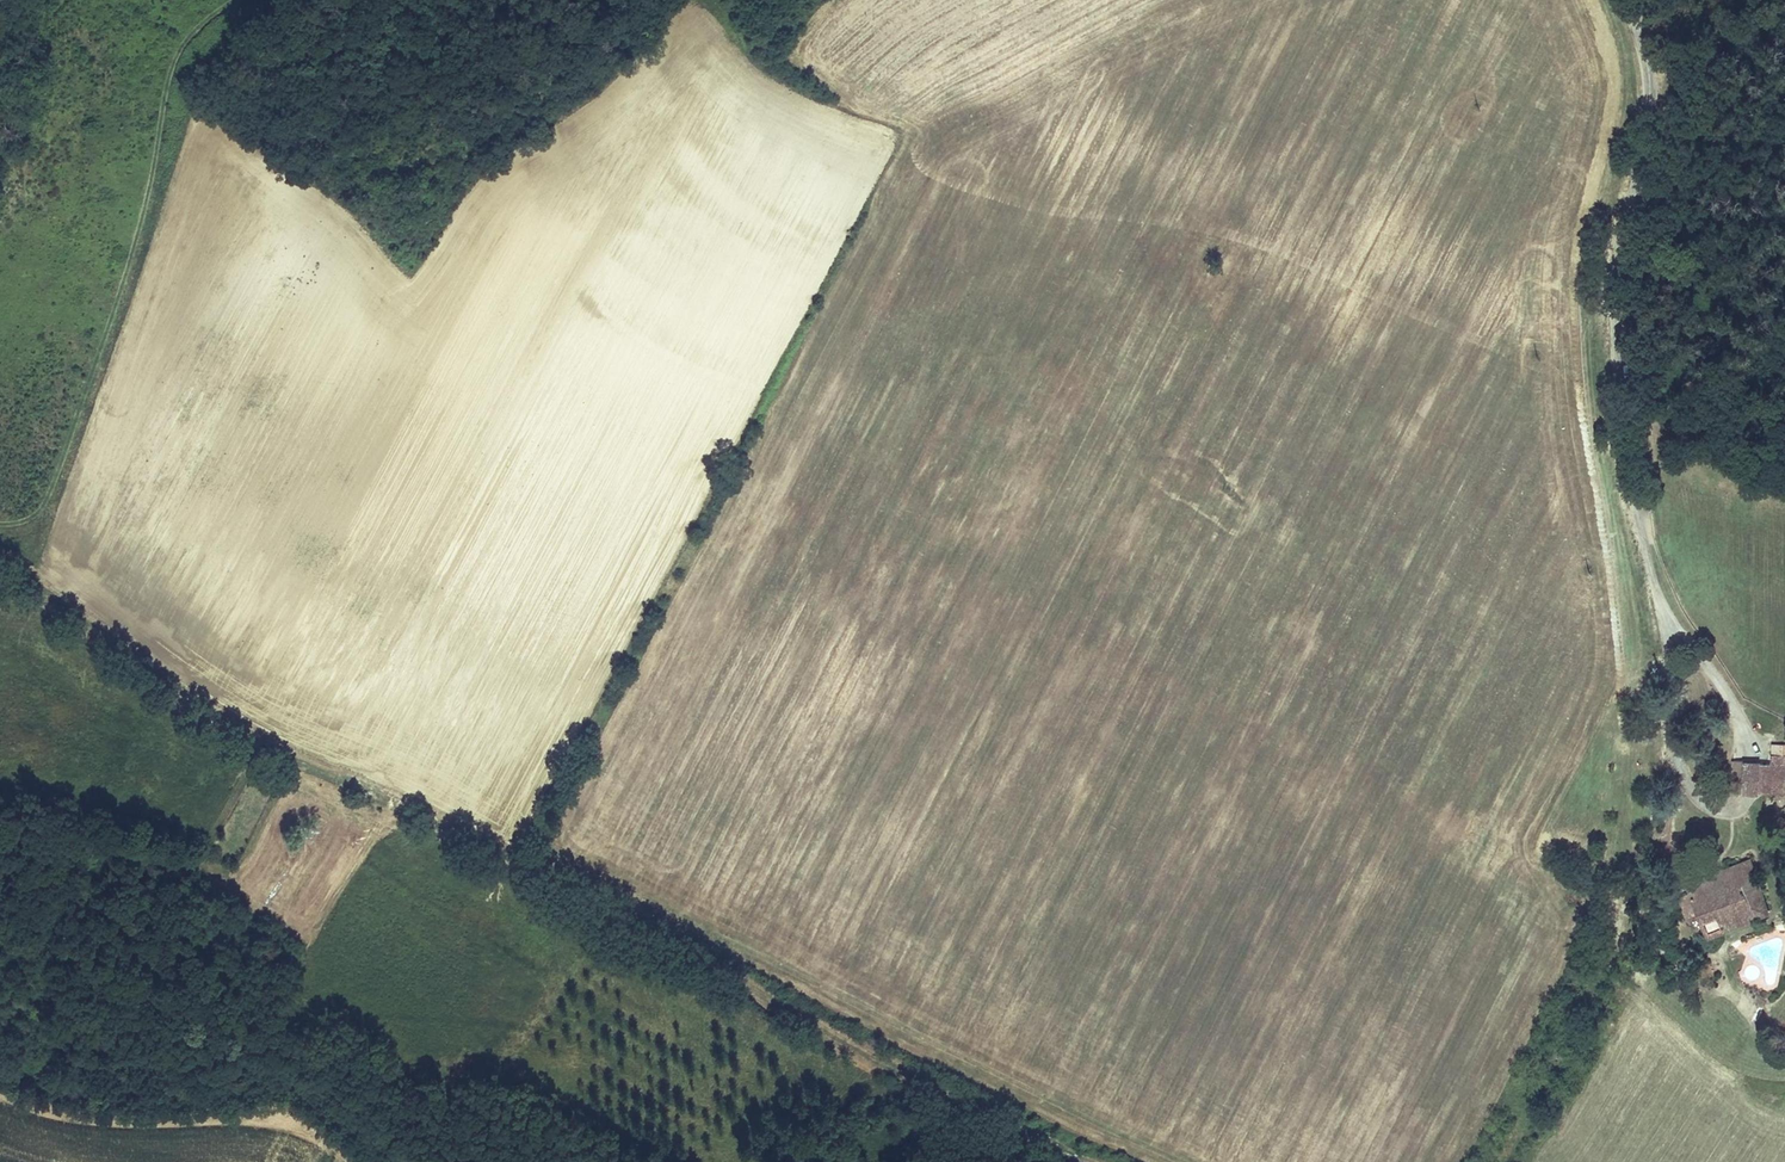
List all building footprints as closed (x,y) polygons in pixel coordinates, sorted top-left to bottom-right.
[(1774,769),(1745,765),(1739,796),(1770,800),(1774,769)] [(1733,870),(1680,889),(1703,950),(1770,924),(1750,871),(1736,876),(1733,870)]
